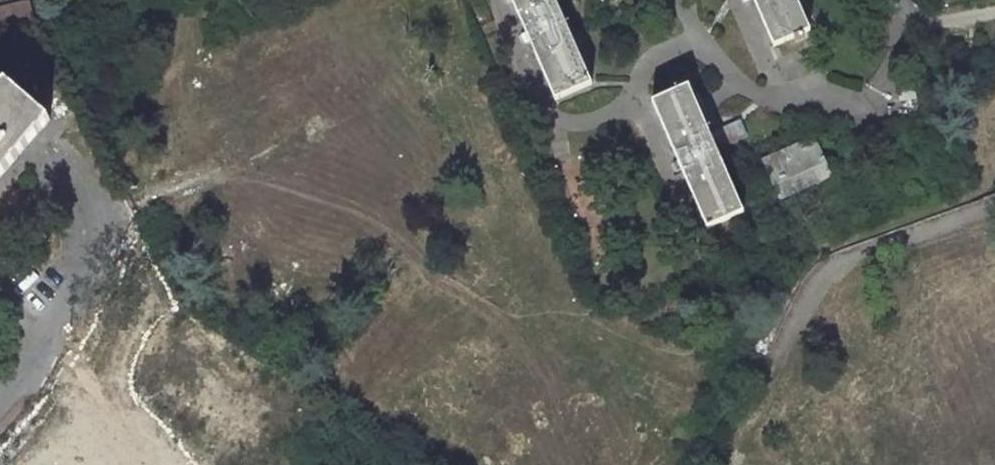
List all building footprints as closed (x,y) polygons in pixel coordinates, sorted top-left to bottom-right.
[(556,97),(589,82),(552,0),(512,0),(556,97)] [(776,51),(812,35),(797,0),(754,0),(776,51)] [(39,27),(33,2),(19,5),(24,31),(39,27)] [(0,9),(0,36),(24,31),(19,5),(0,9)] [(650,106),(704,230),(740,215),(687,90),(650,106)] [(814,148),(760,171),(773,200),(826,178),(814,148)]
